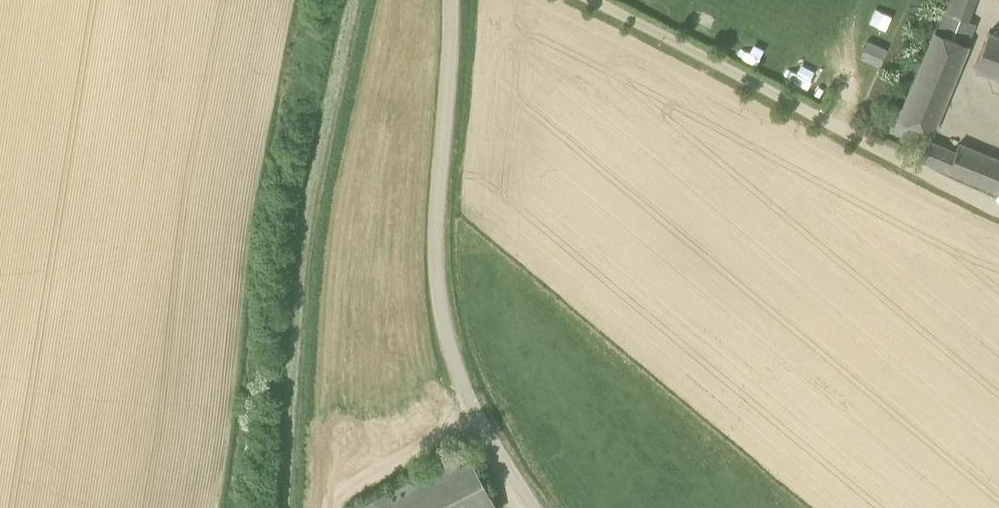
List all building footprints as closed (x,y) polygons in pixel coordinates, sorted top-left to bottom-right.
[(973,18),(933,4),(924,27),(936,31),(899,119),(932,132),(969,45),(963,43),(973,18)] [(690,28),(707,34),(714,17),(697,11),(690,28)] [(990,32),(975,67),(998,77),(998,35),(990,32)] [(866,40),(860,55),(881,63),(886,48),(866,40)] [(959,143),(956,151),(929,140),(921,159),(998,193),(998,160),(959,143)] [(467,451),(361,507),(497,507),(467,451)]
